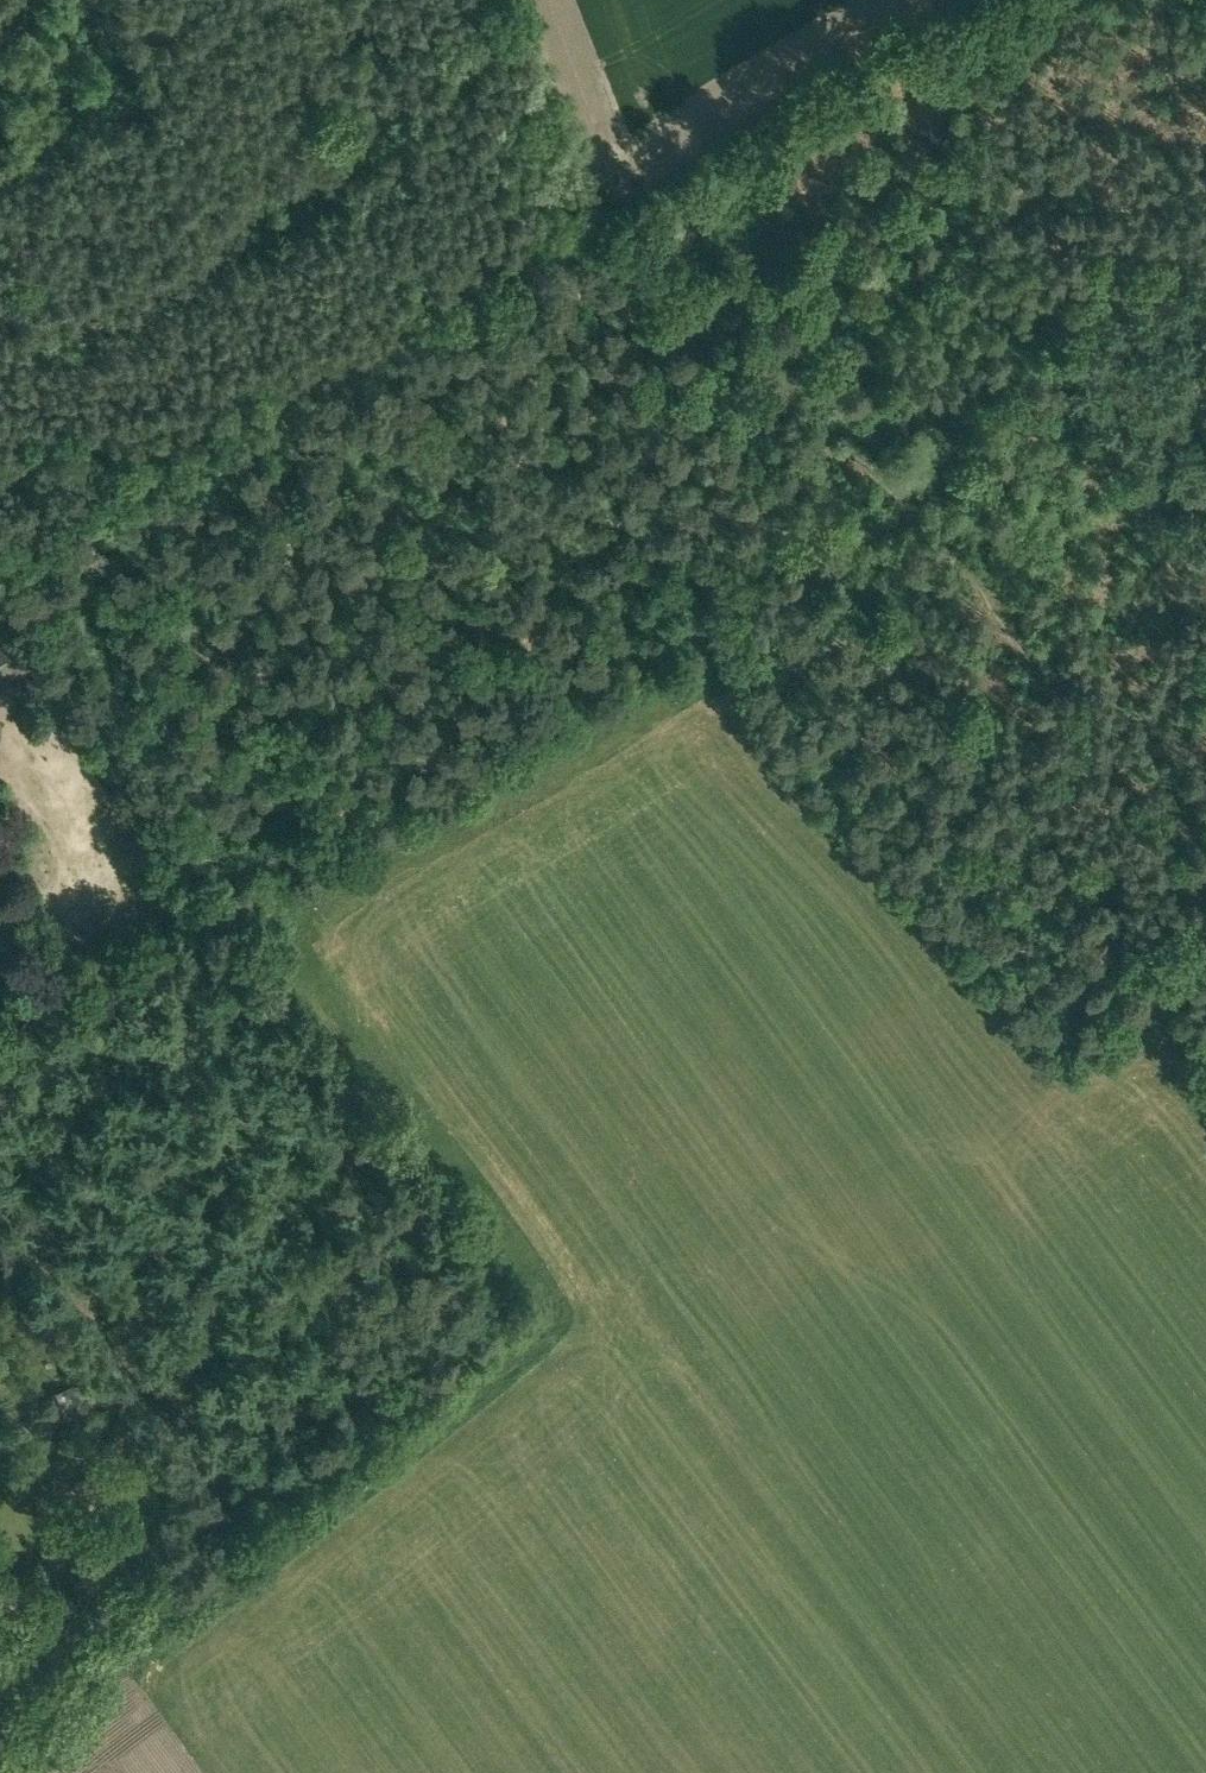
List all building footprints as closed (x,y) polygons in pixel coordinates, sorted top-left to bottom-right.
[(51,1391),(60,1419),(81,1413),(72,1384),(51,1391)]
